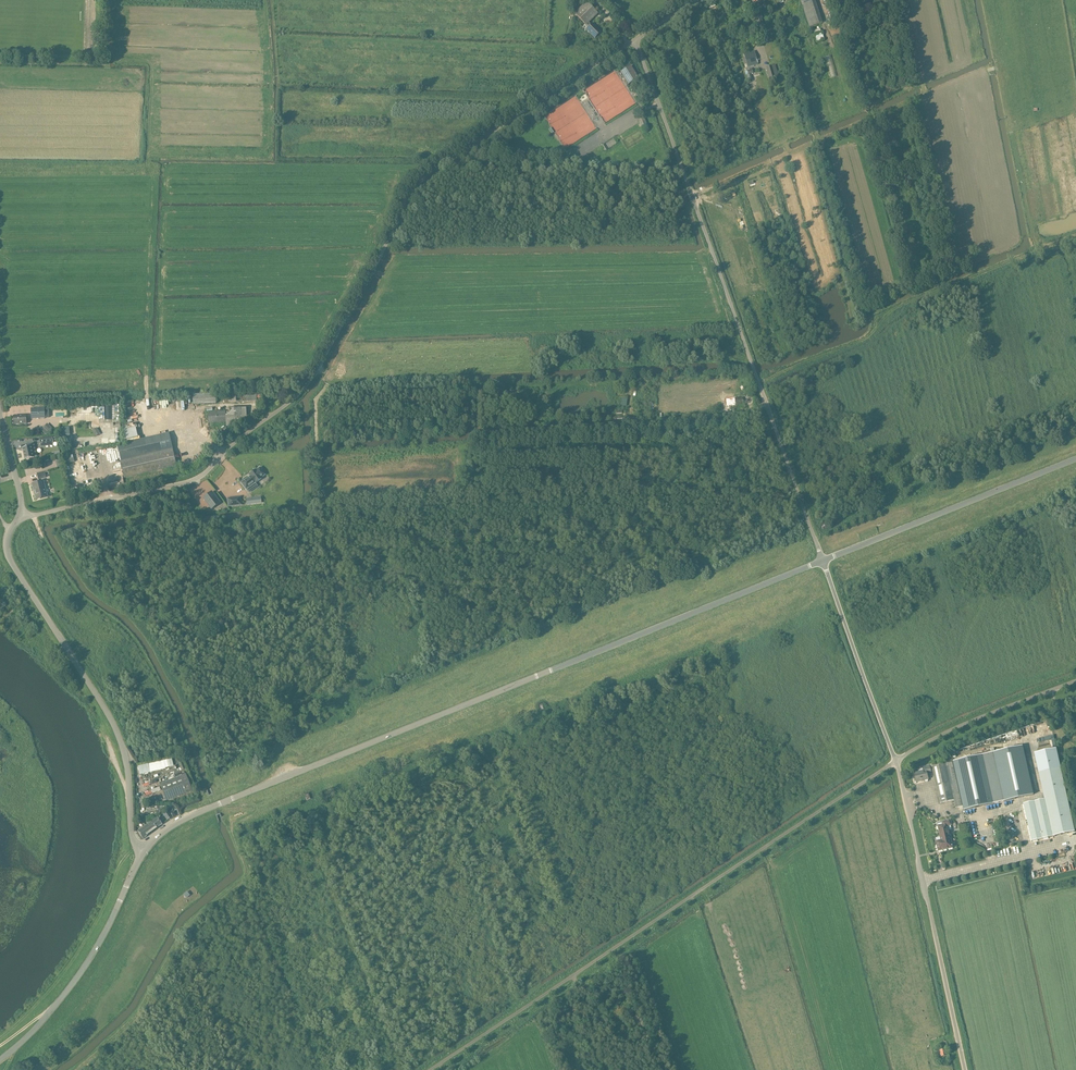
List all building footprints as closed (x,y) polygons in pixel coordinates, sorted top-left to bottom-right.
[(809,27),(822,23),(815,0),(800,0),(809,27)] [(574,14),(586,26),(598,14),(586,2),(574,14)] [(758,10),(754,11),(759,28),(763,26),(761,19),(760,19),(759,15),(760,15),(758,10)] [(601,32),(593,24),(587,30),(595,38),(601,32)] [(822,32),(814,34),(816,42),(824,40),(822,32)] [(754,53),(745,56),(748,68),(758,65),(754,53)] [(749,71),(748,67),(746,68),(745,65),(743,66),(744,71),(746,76),(753,73),(752,70),(749,71)] [(638,78),(630,66),(621,72),(629,84),(638,78)] [(771,67),(766,68),(769,79),(775,77),(771,67)] [(640,120),(642,127),(648,124),(645,118),(640,120)] [(257,401),(257,399),(265,399),(265,393),(256,393),(228,394),(229,402),(257,401)] [(193,405),(216,404),(215,394),(193,395),(193,405)] [(31,420),(45,419),(45,418),(45,409),(45,408),(30,409),(31,420)] [(226,422),(226,411),(208,412),(209,423),(226,422)] [(26,424),(26,416),(14,416),(14,424),(26,424)] [(46,434),(51,429),(48,426),(46,428),(44,428),(42,430),(46,434)] [(75,426),(61,427),(62,441),(77,440),(75,426)] [(95,437),(101,434),(97,428),(92,430),(95,437)] [(53,437),(40,438),(41,446),(45,446),(45,443),(53,443),(53,437)] [(36,454),(34,443),(26,445),(26,447),(23,448),(25,460),(34,458),(34,455),(36,454)] [(173,449),(120,462),(124,479),(177,467),(173,450),(173,449)] [(74,455),(67,457),(69,463),(76,461),(74,455)] [(251,477),(242,483),(246,489),(247,489),(249,492),(258,486),(256,483),(262,479),(261,478),(265,475),(260,468),(256,471),(256,470),(250,475),(251,477)] [(39,479),(46,478),(45,471),(38,473),(39,479)] [(43,481),(40,482),(33,484),(37,500),(47,497),(43,481)] [(212,491),(203,498),(212,510),(221,503),(212,491)] [(261,497),(246,499),(247,505),(262,504),(261,497)] [(230,507),(241,505),(240,499),(230,500),(230,507)] [(829,530),(827,523),(821,525),(823,532),(829,530)] [(538,705),(541,712),(547,710),(544,702),(538,705)] [(956,807),(963,806),(964,810),(1034,794),(1023,746),(953,762),(932,767),(940,803),(954,800),(956,807)] [(1045,799),(1024,804),(1032,841),(1075,832),(1061,768),(1061,767),(1058,754),(1056,748),(1035,753),(1039,772),(1045,799)] [(263,763),(260,756),(254,758),(257,765),(263,763)] [(139,765),(140,774),(174,767),(173,758),(139,765)] [(923,767),(924,771),(915,773),(917,782),(928,779),(927,773),(931,772),(930,766),(923,767)] [(186,774),(160,784),(166,801),(193,791),(186,774)] [(315,798),(312,791),(306,793),(309,801),(315,798)] [(168,811),(164,814),(168,820),(172,817),(168,811)] [(143,838),(162,824),(158,818),(138,832),(143,838)] [(938,826),(940,835),(950,833),(948,826),(952,825),(951,820),(942,822),(943,825),(938,826)] [(953,848),(950,833),(940,835),(941,840),(938,841),(939,844),(937,845),(938,851),(953,848)]
